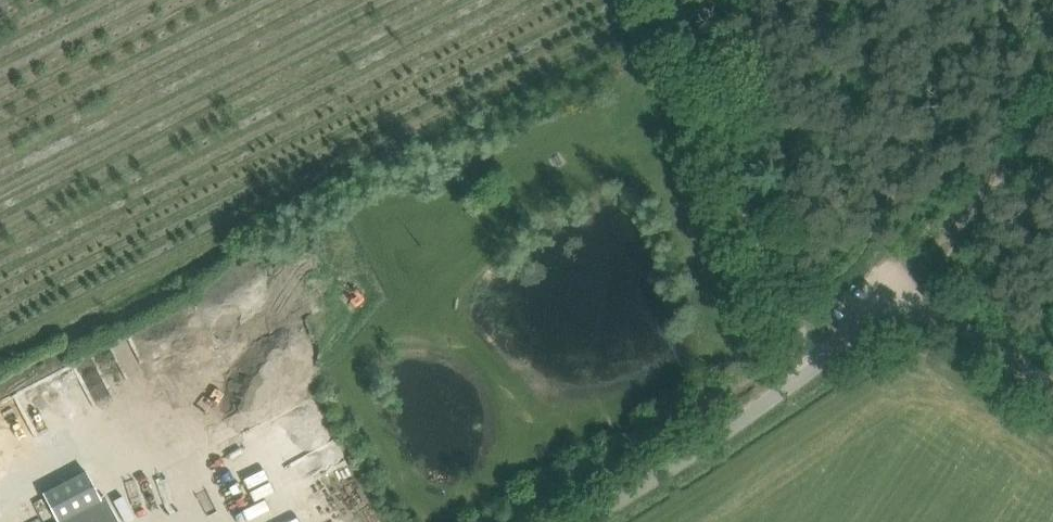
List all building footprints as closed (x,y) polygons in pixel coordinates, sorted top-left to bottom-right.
[(292,445),(322,435),(312,406),(282,416),(292,445)] [(229,492),(233,503),(257,495),(254,484),(229,492)] [(356,489),(332,499),(337,512),(361,502),(356,489)] [(106,498),(60,521),(119,521),(106,498)] [(245,521),(272,521),(294,511),(288,499),(245,521)]
